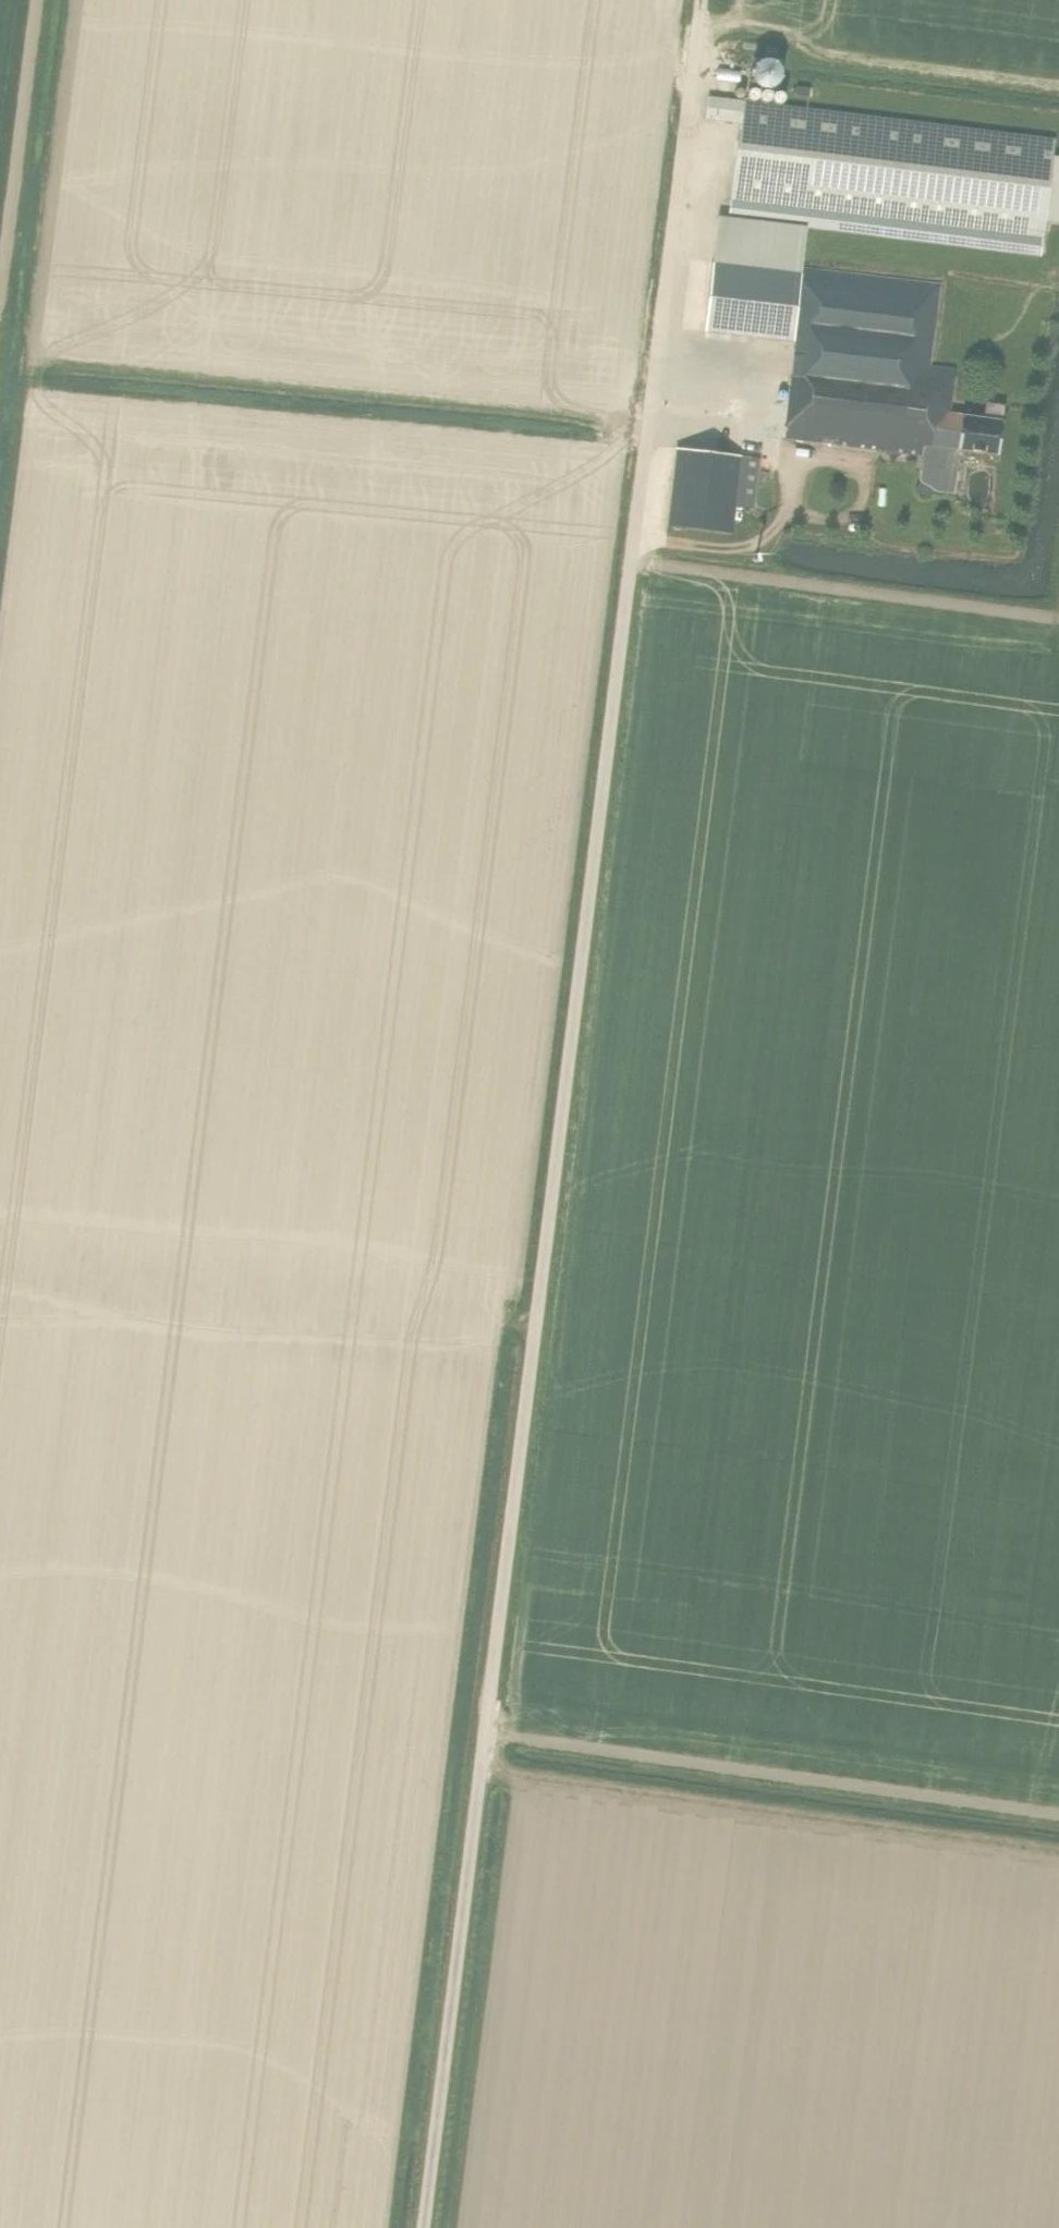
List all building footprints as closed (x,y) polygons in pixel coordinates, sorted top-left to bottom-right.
[(1055,139),(708,96),(705,118),(740,123),(731,199),(1043,237),(1055,139)] [(953,494),(958,457),(958,449),(999,454),(1003,421),(1002,420),(1004,405),(986,402),(984,418),(950,414),(955,370),(929,367),(939,285),(804,270),(801,273),(806,226),(718,216),(712,263),(704,331),(795,341),(785,437),(906,453),(923,455),(920,481),(935,492),(953,494)] [(761,458),(677,448),(668,526),(731,533),(734,505),(755,508),(761,458)]
